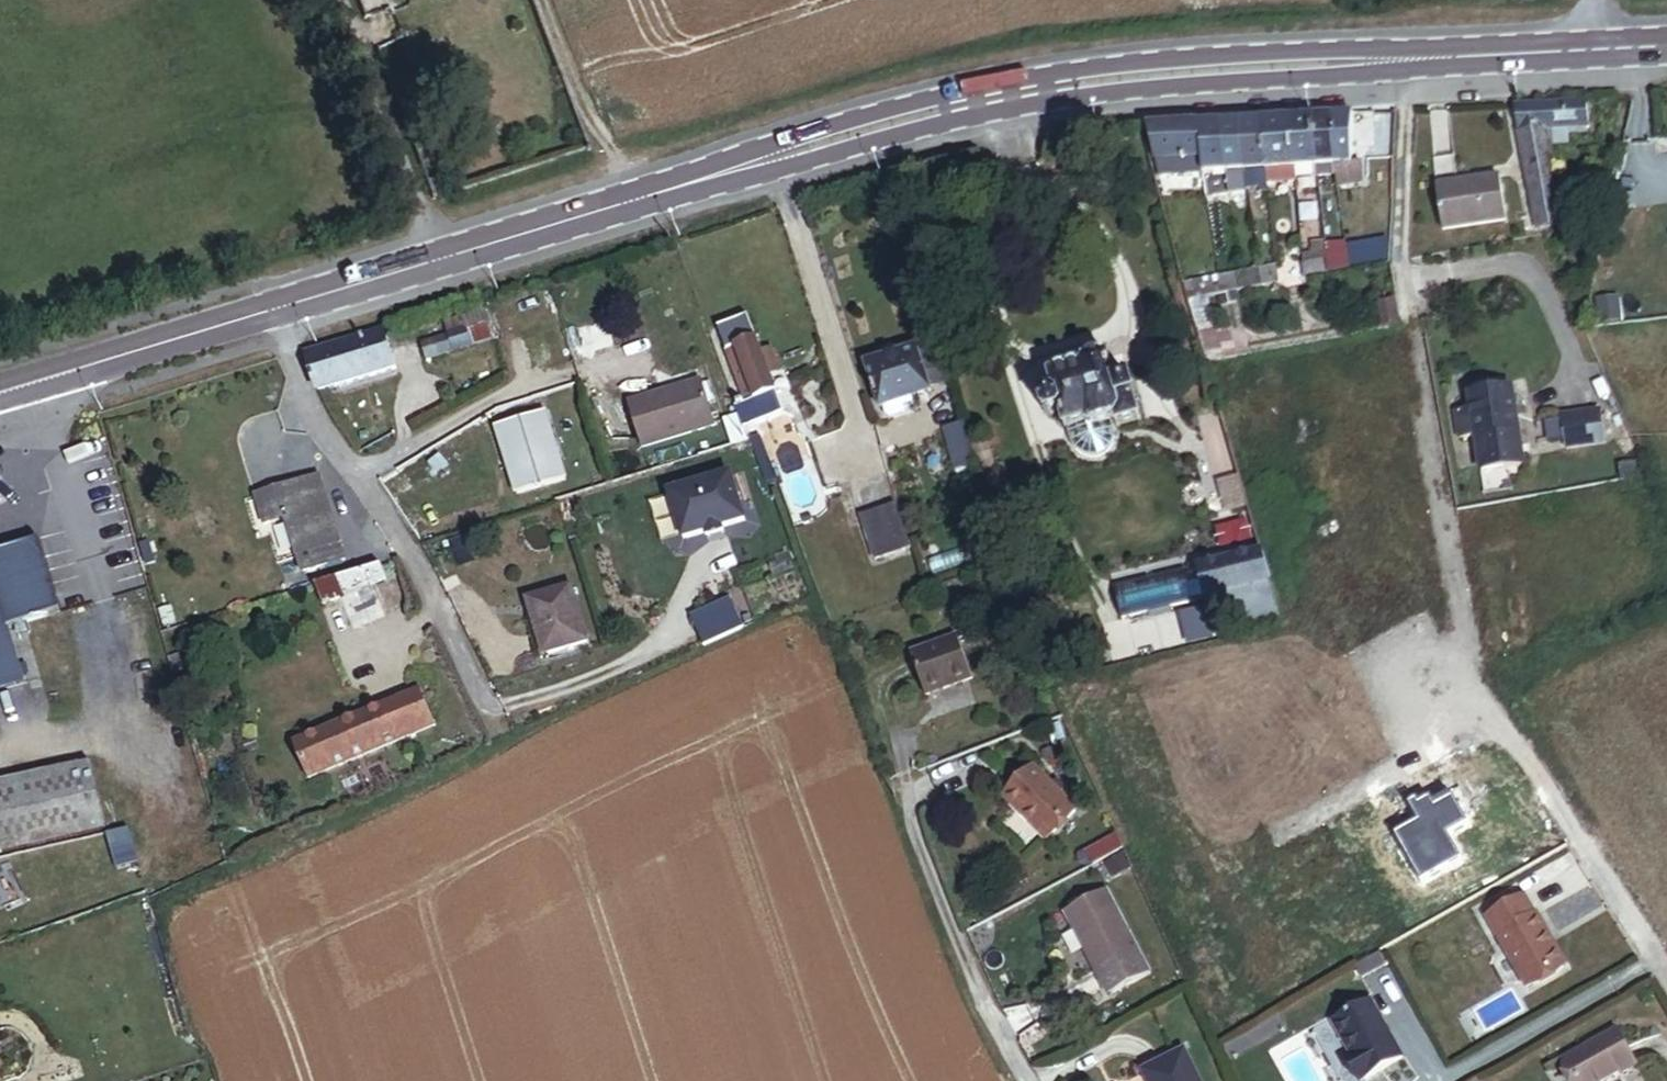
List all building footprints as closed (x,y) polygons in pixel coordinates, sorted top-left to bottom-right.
[(1158,146),(1200,145),(1200,110),(1158,110),(1158,146)] [(1200,145),(1223,145),(1222,111),(1200,110),(1200,145)] [(1241,145),(1258,145),(1255,110),(1240,111),(1241,145)] [(1258,145),(1285,145),(1283,110),(1255,110),(1258,145)] [(1285,145),(1308,144),(1307,110),(1283,110),(1285,145)] [(1327,144),(1327,111),(1307,110),(1308,144),(1327,144)] [(1332,179),(1358,178),(1357,159),(1350,160),(1348,110),(1335,110),(1336,144),(1327,144),(1330,169),(1332,179)] [(1327,144),(1336,144),(1335,110),(1327,111),(1327,144)] [(1223,145),(1241,145),(1240,111),(1222,111),(1223,145)] [(1555,141),(1593,140),(1592,115),(1520,118),(1526,143),(1555,141)] [(1555,141),(1526,143),(1547,241),(1574,234),(1555,141)] [(1287,170),(1311,169),(1308,144),(1285,145),(1287,170)] [(1311,169),(1330,169),(1327,144),(1308,144),(1311,169)] [(1158,159),(1200,159),(1200,145),(1158,146),(1158,159)] [(1200,159),(1223,159),(1223,145),(1200,145),(1200,159)] [(1224,177),(1241,175),(1241,145),(1223,145),(1223,159),(1224,177)] [(1261,181),(1260,175),(1258,145),(1241,145),(1241,175),(1252,174),(1253,182),(1261,181)] [(1287,175),(1287,170),(1285,145),(1258,145),(1260,175),(1287,175)] [(1431,177),(1434,219),(1502,213),(1498,172),(1431,177)] [(1351,262),(1385,256),(1382,239),(1348,246),(1351,262)] [(1332,266),(1351,262),(1348,246),(1347,244),(1329,247),(1332,266)] [(1307,272),(1332,266),(1329,247),(1304,253),(1307,272)] [(1219,289),(1283,276),(1280,258),(1189,277),(1194,295),(1197,294),(1219,289)] [(1219,289),(1197,294),(1214,353),(1244,348),(1234,311),(1226,313),(1219,289)] [(419,335),(424,353),(493,332),(484,301),(458,309),(462,322),(419,335)] [(787,413),(774,376),(771,367),(783,363),(772,330),(759,334),(751,312),(721,323),(747,395),(732,400),(743,429),(787,413)] [(318,395),(400,370),(388,331),(307,355),(318,395)] [(913,391),(933,383),(919,345),(863,364),(877,403),(882,401),(885,409),(891,412),(907,407),(906,402),(916,399),(913,391)] [(1101,426),(1141,416),(1123,350),(1042,372),(1047,391),(1036,394),(1040,411),(1051,408),(1056,427),(1077,421),(1078,427),(1100,422),(1101,426)] [(774,376),(786,372),(783,363),(771,367),(774,376)] [(1474,445),(1514,443),(1510,385),(1469,387),(1470,406),(1457,407),(1458,423),(1473,424),(1474,445)] [(637,451),(706,427),(694,390),(673,397),(671,392),(623,408),(637,451)] [(1543,413),(1548,447),(1605,439),(1600,404),(1543,413)] [(510,501),(556,486),(534,422),(488,438),(510,501)] [(1636,448),(1651,442),(1645,427),(1630,430),(1636,448)] [(971,481),(989,476),(979,441),(960,447),(971,481)] [(281,513),(278,504),(321,490),(315,472),(250,492),(259,520),(281,513)] [(719,480),(657,501),(673,546),(696,538),(711,533),(734,525),(719,480)] [(308,555),(338,546),(321,490),(278,504),(281,513),(290,543),(303,539),(308,555)] [(898,504),(865,515),(879,557),(912,546),(898,504)] [(0,543),(0,689),(36,681),(21,620),(60,609),(33,533),(0,543)] [(711,533),(696,538),(698,544),(713,539),(711,533)] [(290,543),(298,567),(341,554),(338,546),(308,555),(303,539),(290,543)] [(1191,564),(1200,593),(1264,572),(1255,543),(1191,564)] [(315,582),(320,597),(333,593),(363,583),(377,578),(372,563),(315,582)] [(344,627),(374,617),(363,583),(333,593),(344,627)] [(572,598),(532,611),(549,664),(589,651),(572,598)] [(688,662),(732,641),(718,611),(674,631),(688,662)] [(940,715),(983,699),(968,660),(926,676),(940,715)] [(304,741),(316,770),(435,721),(423,692),(304,741)] [(0,774),(0,846),(107,814),(87,748),(0,774)] [(1090,824),(1077,810),(1083,804),(1074,794),(1067,800),(1056,789),(1026,817),(1059,853),(1090,824)] [(1136,853),(1130,855),(1122,838),(1108,844),(1116,863),(1103,868),(1108,880),(1117,875),(1140,864),(1136,853)] [(1128,902),(1085,923),(1104,962),(1110,960),(1133,1007),(1171,988),(1128,902)] [(1507,922),(1512,931),(1536,918),(1531,908),(1507,922)] [(1512,931),(1506,934),(1544,1005),(1580,986),(1562,952),(1565,951),(1555,933),(1553,934),(1543,914),(1536,918),(1512,931)] [(1583,984),(1565,951),(1562,952),(1580,986),(1583,984)] [(1397,973),(1369,988),(1376,999),(1404,984),(1397,973)] [(1350,1035),(1371,1072),(1368,1074),(1372,1080),(1400,1080),(1420,1070),(1389,1014),(1350,1035)] [(1587,1080),(1656,1080),(1641,1052),(1587,1080)] [(1203,1067),(1179,1080),(1211,1080),(1203,1067)]
